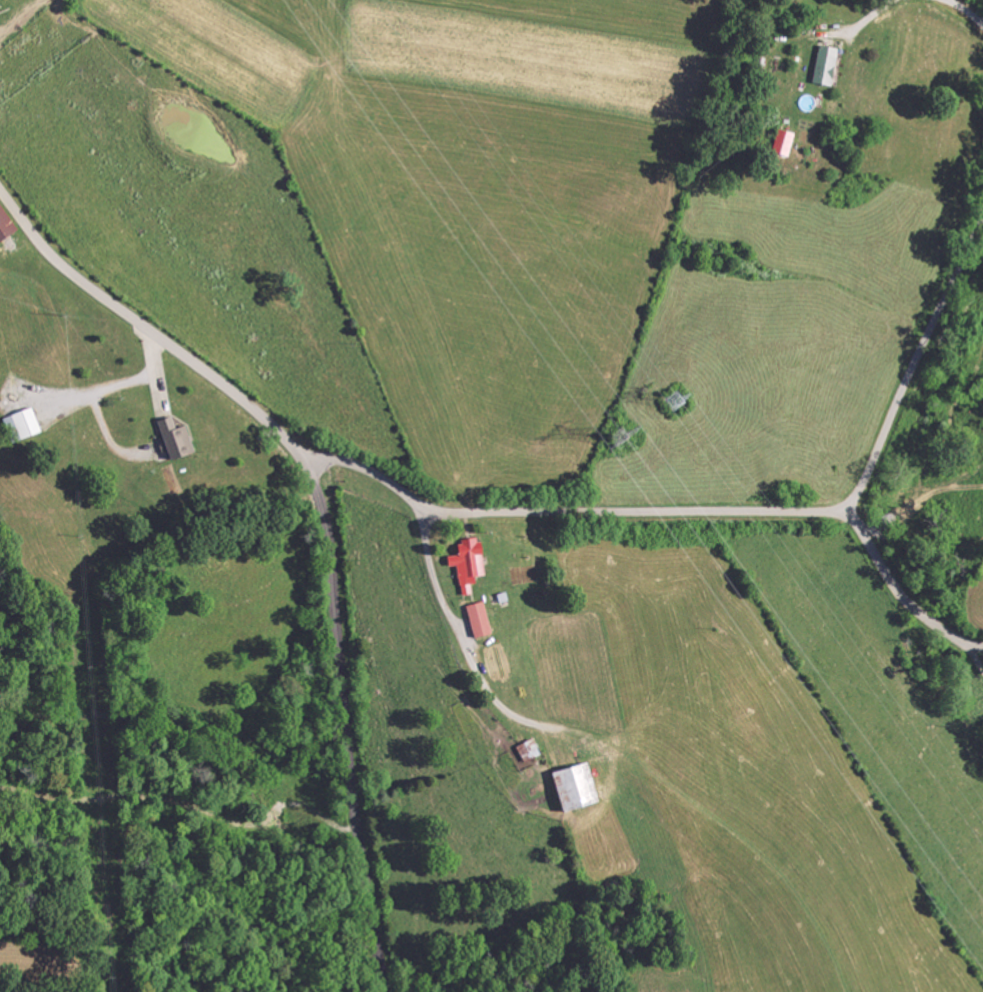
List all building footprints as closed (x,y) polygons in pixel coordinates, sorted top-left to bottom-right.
[(830,46),(811,43),(805,81),(824,84),(830,46)] [(765,151),(781,155),(787,131),(771,128),(765,151)] [(13,229),(0,210),(0,238),(13,229)] [(25,406),(0,415),(0,429),(5,442),(34,430),(25,406)] [(188,452),(179,424),(168,428),(165,415),(151,420),(163,460),(188,452)] [(477,574),(473,537),(452,539),(454,553),(440,555),(441,565),(450,565),(453,594),(464,593),(463,583),(469,582),(468,575),(477,574)] [(485,632),(476,600),(458,605),(467,637),(485,632)] [(516,760),(533,752),(525,736),(509,744),(516,760)] [(546,770),(558,810),(593,799),(581,760),(546,770)]
